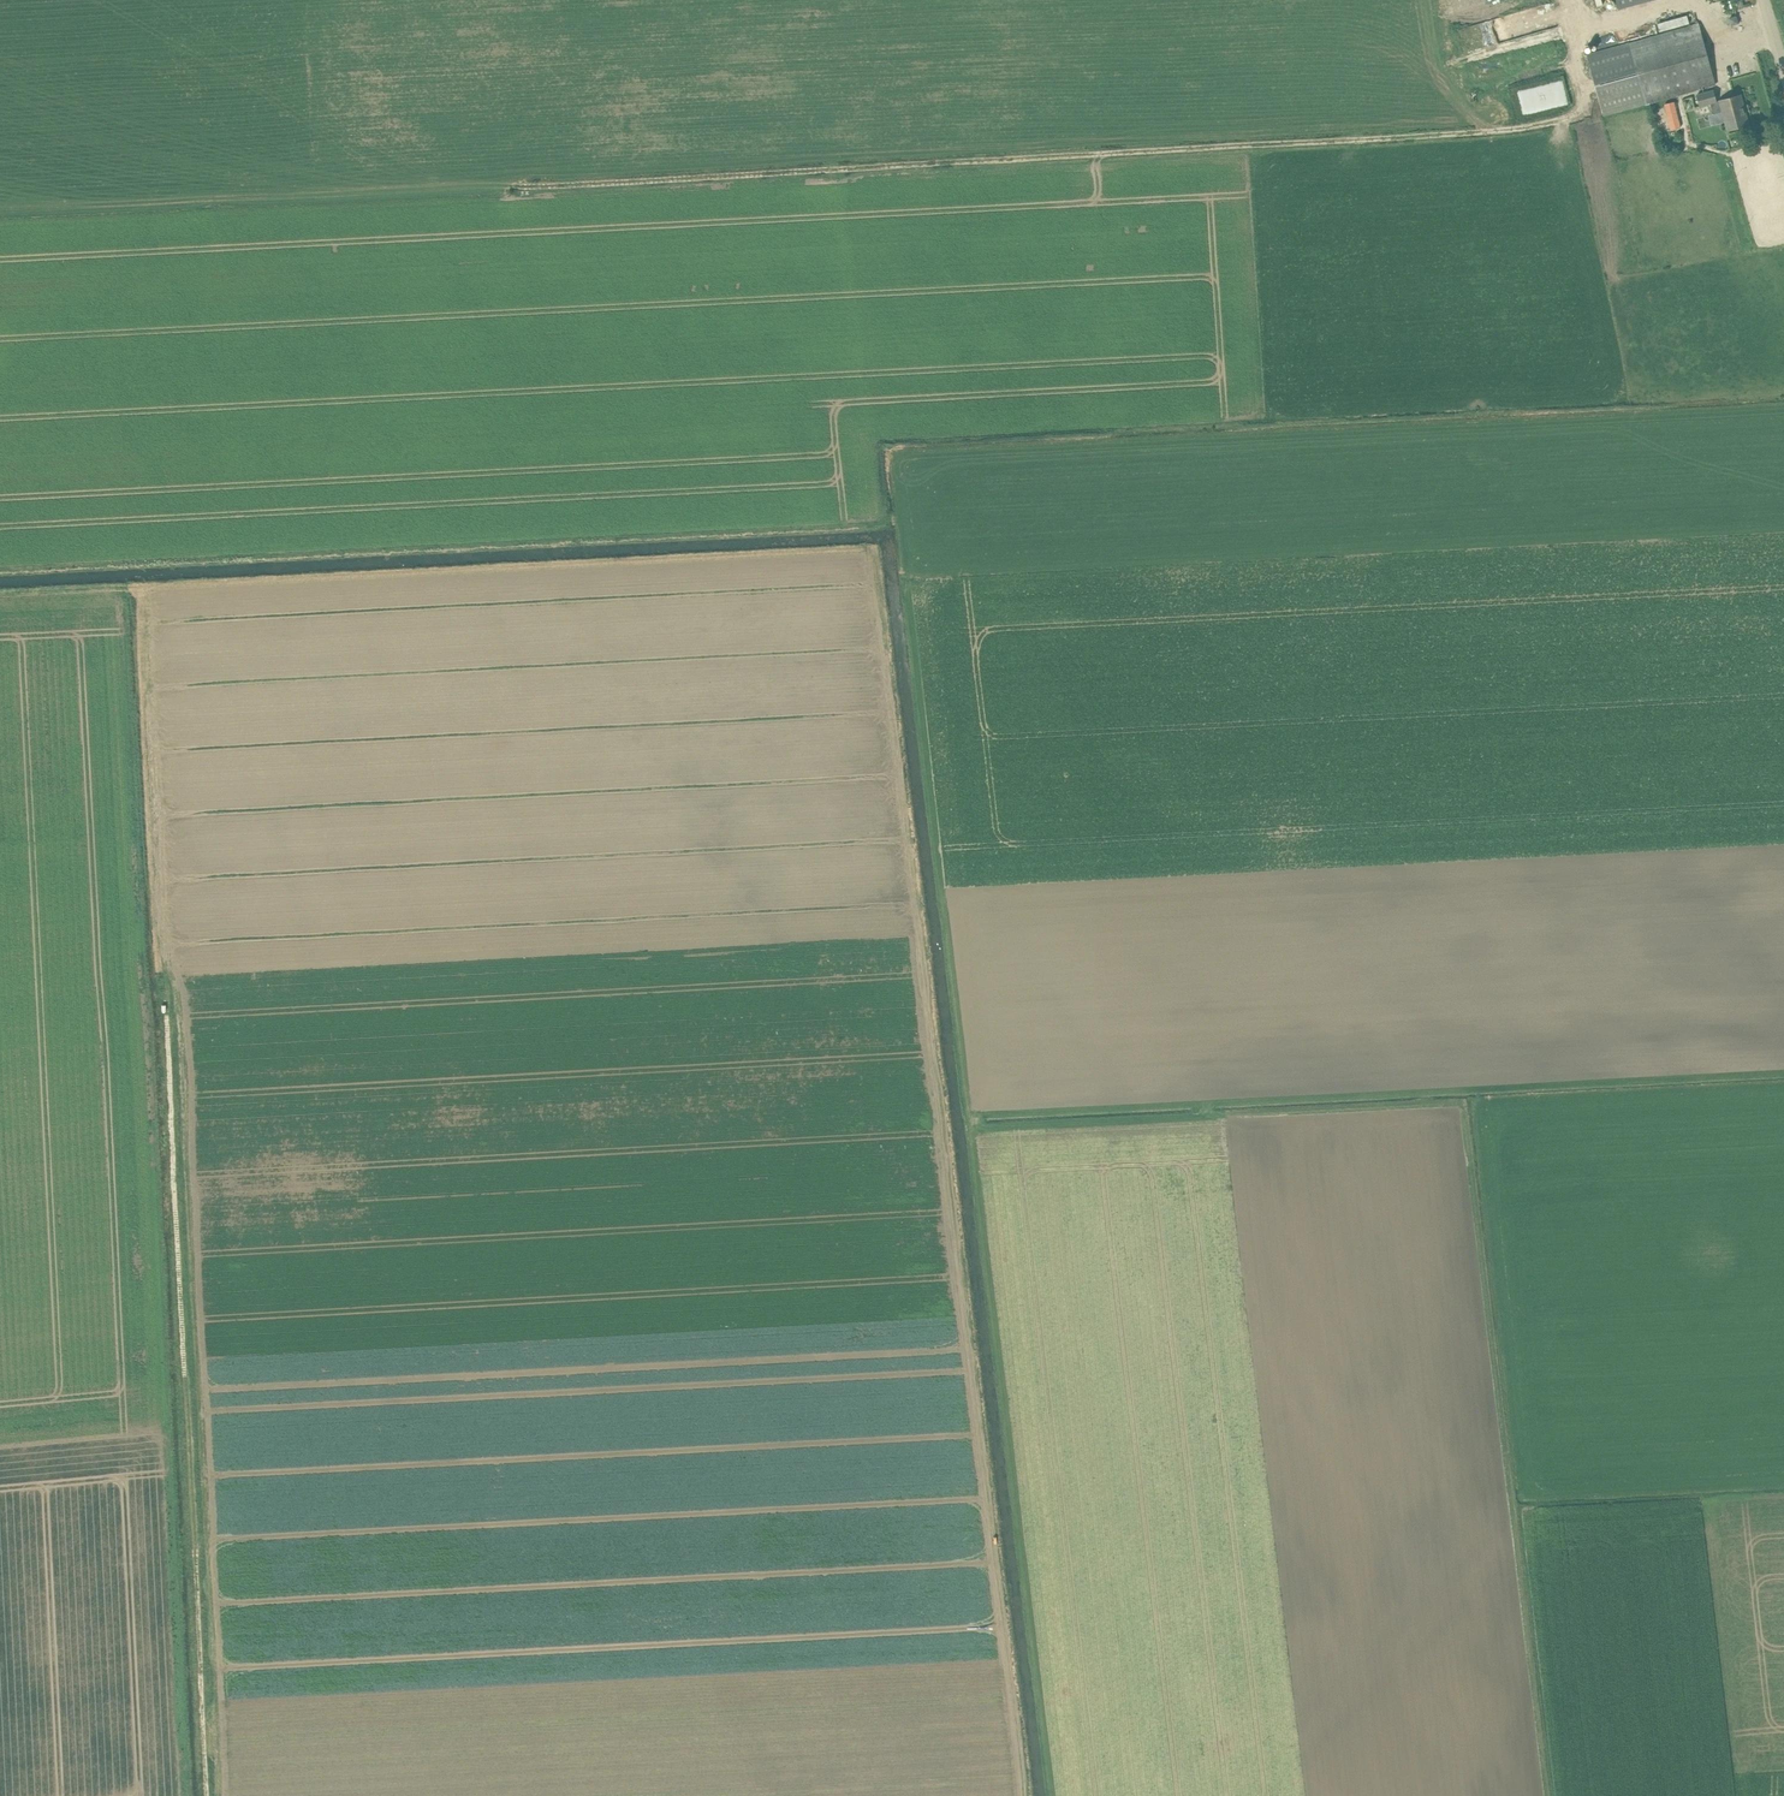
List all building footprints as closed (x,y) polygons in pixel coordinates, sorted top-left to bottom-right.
[(1617,2),(1614,3),(1616,9),(1650,0),(1617,0),(1617,2)] [(1699,24),(1687,27),(1587,55),(1603,115),(1715,84),(1699,24)] [(1749,124),(1741,96),(1741,95),(1716,101),(1713,90),(1697,95),(1700,107),(1711,104),(1713,114),(1723,111),(1728,130),(1737,127),(1749,124)]
